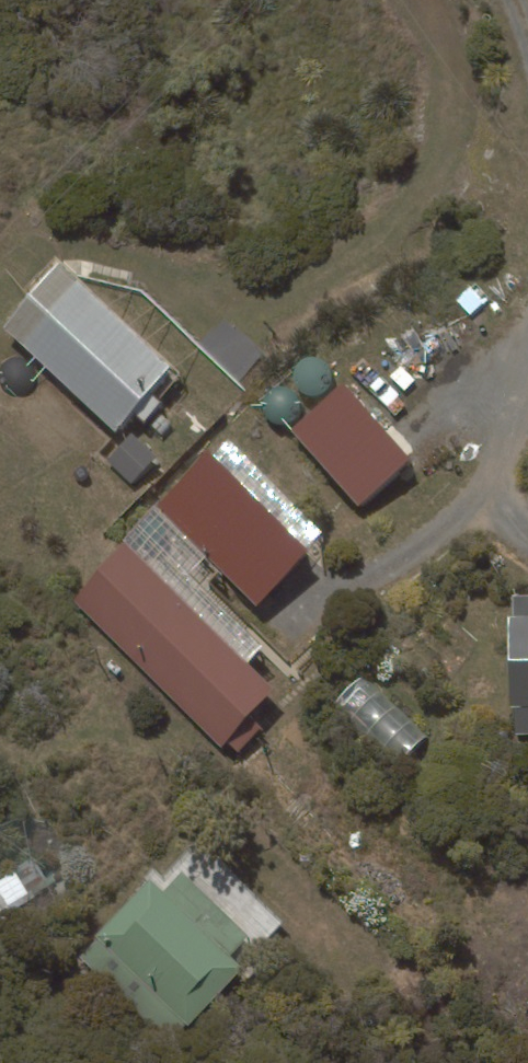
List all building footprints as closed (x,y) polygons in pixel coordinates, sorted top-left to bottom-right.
[(171,367),(60,261),(1,327),(114,431),(132,412),(145,423),(162,403),(149,392),(171,367)] [(224,315),(198,344),(238,381),(264,352),(224,315)] [(342,382),(290,430),(359,506),(412,459),(342,382)] [(130,433),(106,460),(132,483),(156,456),(130,433)] [(125,544),(71,600),(220,746),(225,740),(239,753),(261,729),(249,717),(277,689),(248,662),(264,646),(189,573),(206,556),(256,605),(308,551),(305,548),(323,531),(228,438),(212,455),(206,449),(121,540),(125,544)] [(513,596),(513,617),(508,617),(509,709),(513,709),(513,735),(527,735),(527,596),(513,596)] [(398,766),(427,737),(362,674),(333,702),(398,766)] [(61,880),(41,850),(0,877),(0,919),(61,880)] [(164,892),(150,878),(95,935),(98,937),(78,955),(168,1041),(186,1022),(188,1024),(243,967),(230,956),(249,936),(181,872),(164,892)]
